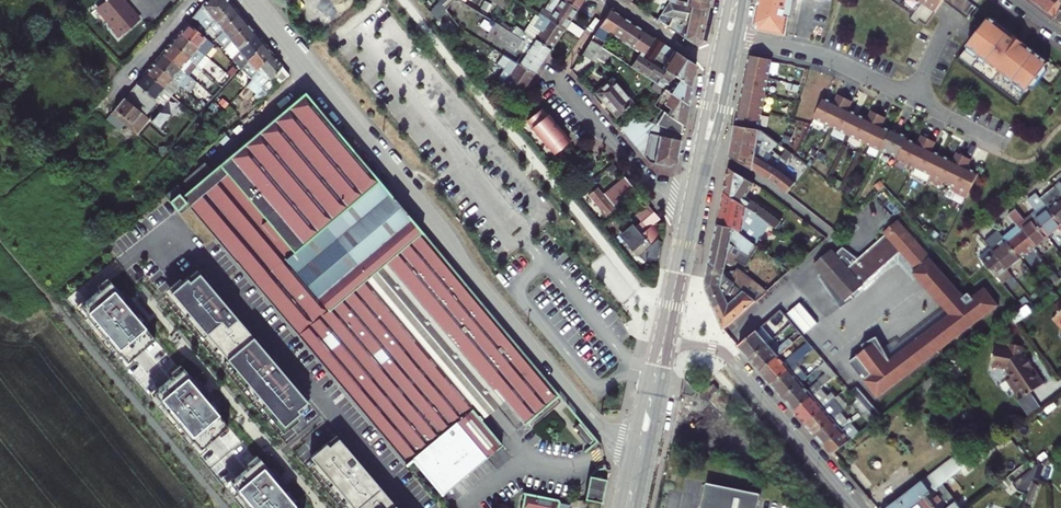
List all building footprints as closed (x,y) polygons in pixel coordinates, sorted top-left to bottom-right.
[(127,0),(107,0),(99,6),(113,22),(109,25),(120,38),(140,20),(132,11),(132,10),(132,9),(132,8),(131,8),(131,7),(130,7),(129,7),(125,2),(127,0)] [(142,19),(127,0),(125,2),(129,7),(130,7),(131,7),(131,8),(132,8),(132,9),(132,10),(132,11),(140,20),(142,19)] [(187,23),(202,36),(206,30),(230,2),(228,0),(207,0),(187,23)] [(438,19),(446,10),(454,0),(441,0),(431,13),(438,19)] [(564,29),(578,9),(565,0),(562,0),(553,14),(545,9),(542,14),(549,19),(564,29)] [(553,14),(562,0),(551,0),(545,9),(553,14)] [(565,0),(578,9),(584,0),(566,0),(565,0)] [(670,1),(708,9),(710,0),(666,0),(670,1)] [(785,37),(788,18),(792,18),(795,0),(759,0),(754,25),(758,32),(785,37)] [(911,16),(907,21),(915,26),(918,21),(924,26),(943,0),(889,0),(911,16)] [(1056,20),(1060,11),(1060,9),(1056,5),(1060,0),(1031,0),(1056,20)] [(694,44),(702,39),(708,9),(670,1),(657,20),(694,44)] [(217,39),(238,12),(230,2),(206,30),(215,41),(217,39)] [(595,34),(606,41),(611,33),(622,16),(611,8),(595,34)] [(225,49),(247,22),(238,12),(217,39),(225,49)] [(535,38),(551,49),(564,29),(549,19),(542,14),(540,17),(534,14),(523,32),(534,40),(535,38)] [(518,63),(534,74),(551,49),(535,38),(534,40),(530,46),(484,16),(476,26),(515,52),(517,49),(522,52),(516,62),(518,63)] [(621,40),(632,23),(622,16),(611,33),(621,40)] [(982,57),(987,62),(1008,77),(1037,53),(990,17),(968,47),(979,55),(982,57)] [(233,59),(255,32),(247,22),(225,49),(233,59)] [(567,30),(578,38),(584,30),(572,22),(567,30)] [(179,33),(205,55),(214,45),(202,36),(187,23),(179,33)] [(632,47),(644,30),(632,23),(621,40),(632,47)] [(688,104),(692,87),(643,55),(655,38),(644,30),(632,47),(640,53),(632,66),(665,88),(688,104)] [(245,64),(263,43),(255,32),(233,59),(241,69),(245,64)] [(170,44),(197,66),(205,55),(179,33),(170,44)] [(697,65),(655,38),(643,55),(692,87),(697,65)] [(582,54),(592,61),(602,47),(591,40),(582,54)] [(251,79),(272,54),(263,43),(245,64),(248,67),(251,63),(254,67),(241,82),(246,86),(251,79)] [(162,53),(188,76),(197,66),(170,44),(162,53)] [(224,66),(229,60),(222,52),(218,47),(211,55),(224,66)] [(976,58),(979,55),(968,47),(966,50),(976,58)] [(979,55),(976,58),(966,50),(960,59),(997,86),(1005,80),(1008,77),(987,62),(985,65),(980,61),(982,57),(979,55)] [(153,63),(180,85),(188,76),(162,53),(153,63)] [(520,94),(534,74),(518,63),(516,62),(503,53),(496,64),(504,69),(498,77),(505,82),(505,83),(520,94)] [(284,69),(272,54),(251,79),(266,92),(284,69)] [(747,60),(770,65),(771,59),(748,55),(747,60)] [(745,72),(768,77),(770,65),(747,60),(745,72)] [(145,73),(171,95),(180,85),(153,63),(145,73)] [(1048,71),(1047,65),(1029,89),(1035,89),(1048,71)] [(742,88),(765,92),(768,77),(745,72),(742,88)] [(174,97),(171,95),(145,73),(136,83),(163,105),(164,106),(151,121),(158,126),(161,123),(162,123),(170,114),(169,102),(174,97)] [(218,83),(225,89),(229,84),(222,78),(218,83)] [(251,79),(246,86),(240,92),(229,106),(234,111),(251,91),(260,99),(266,92),(251,79)] [(596,92),(616,116),(632,103),(611,79),(596,92)] [(1015,82),(1013,80),(1010,84),(1005,80),(997,86),(1019,102),(1027,91),(1026,90),(1023,93),(1013,85),(1015,82)] [(241,82),(236,89),(240,92),(246,86),(241,82)] [(1023,93),(1026,90),(1015,82),(1013,85),(1023,93)] [(156,103),(161,108),(163,105),(136,83),(135,85),(156,103)] [(217,97),(225,89),(218,83),(211,92),(217,97)] [(156,103),(135,85),(124,98),(145,116),(156,103)] [(656,124),(682,135),(688,104),(665,88),(661,95),(667,99),(664,104),(670,108),(667,114),(664,113),(656,124)] [(765,92),(742,88),(738,113),(760,117),(765,92)] [(216,237),(407,464),(413,459),(443,494),(502,444),(481,419),(364,279),(386,262),(503,401),(523,425),(559,394),(305,92),(186,192),(179,184),(176,184),(165,194),(208,244),(216,237)] [(834,102),(825,98),(815,119),(881,151),(882,149),(898,157),(897,159),(909,164),(926,145),(932,140),(921,135),(918,142),(907,137),(908,136),(891,128),(891,130),(882,125),(886,117),(871,110),(867,118),(848,109),(852,101),(837,94),(834,102)] [(207,96),(201,104),(205,107),(208,109),(213,102),(207,96)] [(138,135),(150,120),(124,98),(111,113),(138,135)] [(197,117),(205,107),(201,104),(197,100),(189,110),(197,117)] [(564,135),(548,114),(547,115),(542,109),(527,121),(548,148),(549,148),(554,154),(569,142),(564,135)] [(735,126),(757,131),(760,117),(738,113),(735,126)] [(118,130),(124,124),(112,114),(107,120),(118,130)] [(676,161),(682,135),(656,124),(634,116),(620,127),(649,162),(669,166),(676,161)] [(758,144),(758,146),(769,154),(771,152),(786,162),(791,155),(760,132),(757,131),(735,126),(733,138),(758,144)] [(758,146),(758,144),(733,138),(730,157),(771,182),(786,193),(796,182),(768,162),(772,156),(769,154),(758,146)] [(932,140),(926,145),(909,164),(931,175),(929,179),(941,185),(943,181),(956,187),(954,191),(967,197),(979,172),(967,167),(971,159),(957,152),(953,160),(932,149),(936,142),(932,140)] [(728,168),(723,193),(769,225),(776,230),(781,222),(746,196),(754,184),(728,168)] [(613,208),(635,189),(624,177),(603,195),(596,187),(588,194),(606,216),(615,209),(613,208)] [(1059,193),(1054,186),(1040,198),(1044,203),(1045,204),(1059,193)] [(1035,192),(1027,198),(1036,209),(1031,214),(1035,220),(1048,236),(1060,225),(1060,224),(1049,208),(1045,204),(1044,203),(1040,198),(1035,192)] [(720,210),(741,221),(758,228),(763,233),(769,225),(723,193),(720,210)] [(1059,193),(1045,204),(1049,208),(1060,198),(1060,195),(1059,193)] [(1049,208),(1060,224),(1060,198),(1049,208)] [(654,212),(649,206),(636,217),(641,222),(654,212)] [(1035,220),(1031,214),(1024,220),(1015,209),(1008,214),(1017,226),(1021,231),(1033,248),(1048,236),(1035,220)] [(717,225),(736,229),(755,244),(763,233),(758,228),(741,221),(720,210),(717,225)] [(658,217),(654,212),(641,222),(634,228),(630,222),(618,233),(621,237),(623,236),(629,243),(628,245),(638,256),(661,235),(653,225),(657,223),(655,220),(658,217)] [(930,256),(897,219),(883,232),(885,234),(858,258),(842,247),(836,252),(837,253),(835,255),(830,250),(813,265),(820,273),(818,276),(841,309),(854,299),(851,296),(900,252),(916,269),(912,273),(943,308),(949,314),(889,360),(881,350),(874,342),(849,361),(878,396),(999,303),(984,286),(972,297),(968,292),(964,296),(929,257),(930,256)] [(755,244),(736,229),(717,225),(712,254),(709,265),(724,276),(725,273),(731,244),(748,255),(755,244)] [(1021,231),(1017,226),(1003,238),(1007,242),(1021,231)] [(983,241),(989,249),(993,253),(1007,242),(1003,238),(1001,235),(997,230),(983,241)] [(1021,231),(1007,242),(1020,259),(1033,248),(1021,231)] [(1007,242),(993,253),(1006,270),(1020,259),(1007,242)] [(979,258),(983,262),(993,253),(989,249),(979,258)] [(900,252),(851,296),(854,299),(897,264),(912,281),(916,277),(912,273),(916,269),(900,252)] [(997,277),(1001,282),(1010,274),(1006,270),(993,253),(983,262),(984,263),(996,278),(997,277)] [(364,279),(481,419),(503,401),(386,262),(364,279)] [(707,290),(714,307),(733,289),(725,282),(726,278),(724,276),(709,265),(706,281),(707,290)] [(308,401),(196,269),(170,291),(282,423),(308,401)] [(725,273),(724,276),(726,278),(730,281),(738,271),(725,273)] [(730,281),(737,286),(755,301),(765,292),(738,271),(730,281)] [(737,286),(730,281),(726,278),(725,282),(733,289),(737,286)] [(133,364),(159,342),(147,328),(150,326),(112,281),(82,306),(125,356),(126,355),(133,364)] [(723,329),(755,301),(737,286),(733,289),(714,307),(723,329)] [(60,303),(71,316),(75,312),(64,300),(60,303)] [(1052,309),(1056,313),(1055,315),(1056,316),(1051,320),(1060,331),(1060,300),(1052,309)] [(1023,307),(1014,314),(1019,320),(1031,311),(1026,305),(1023,307)] [(895,340),(881,350),(889,360),(949,314),(943,308),(898,343),(895,340)] [(1014,324),(1019,320),(1014,314),(1009,317),(1014,324)] [(774,339),(763,326),(739,347),(750,360),(774,339)] [(781,347),(774,339),(750,360),(760,372),(779,355),(802,335),(798,331),(781,347)] [(1023,360),(1020,355),(1021,347),(1009,344),(1008,349),(995,346),(993,354),(992,354),(991,358),(992,358),(991,366),(1004,369),(1010,378),(1006,381),(1015,394),(1019,391),(1023,397),(1027,395),(1043,384),(1025,359),(1023,360)] [(105,356),(116,369),(121,366),(109,352),(105,356)] [(790,369),(779,355),(760,372),(771,385),(790,369)] [(832,370),(831,369),(825,362),(820,367),(827,374),(832,370)] [(220,409),(181,364),(153,388),(160,396),(159,397),(203,447),(229,425),(217,411),(220,409)] [(796,364),(790,369),(771,385),(782,398),(802,382),(807,377),(796,364)] [(809,390),(802,382),(782,398),(794,411),(821,388),(837,376),(832,370),(827,374),(809,390)] [(940,370),(927,381),(922,385),(928,393),(946,379),(940,370)] [(694,397),(699,392),(687,378),(685,379),(682,394),(694,397)] [(1043,384),(1027,395),(1038,411),(1053,399),(1043,384)] [(858,386),(851,392),(875,421),(881,416),(858,386)] [(828,396),(821,388),(794,411),(805,424),(835,399),(837,397),(832,392),(828,396)] [(844,410),(835,399),(805,424),(814,435),(839,414),(844,410)] [(849,426),(839,414),(814,435),(824,446),(849,426)] [(577,434),(588,447),(597,439),(581,420),(575,426),(579,432),(577,434)] [(852,424),(849,426),(824,446),(831,455),(860,433),(852,424)] [(334,432),(308,454),(353,507),(398,507),(334,432)] [(919,502),(942,485),(970,463),(962,452),(889,507),(911,507),(919,502)] [(261,458),(232,482),(239,490),(238,491),(252,507),(299,507),(293,501),(296,499),(261,458)] [(1027,496),(1037,464),(1012,484),(1018,493),(1027,496)] [(605,465),(595,468),(589,475),(584,498),(602,502),(609,470),(605,468),(605,465)] [(711,483),(705,482),(699,507),(705,507),(711,483)] [(705,507),(755,507),(759,494),(711,483),(705,507)] [(942,485),(919,502),(923,507),(960,507),(942,485)] [(559,501),(557,499),(524,492),(521,507),(558,507),(559,501)]
